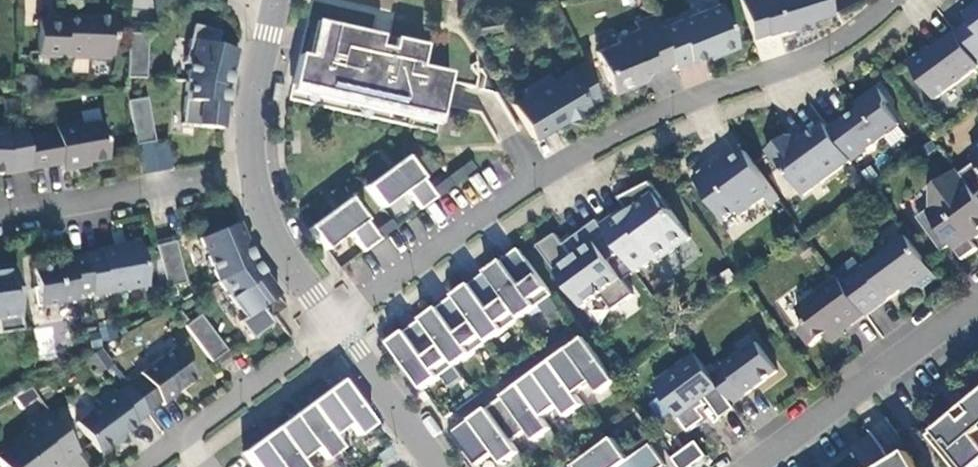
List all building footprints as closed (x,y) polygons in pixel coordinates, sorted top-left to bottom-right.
[(752,39),(792,26),(794,32),(812,26),(810,20),(832,13),(828,0),(740,0),(752,39)] [(737,47),(719,4),(658,29),(671,62),(673,67),(715,50),(717,55),(737,47)] [(956,34),(977,63),(977,5),(965,14),(972,22),(956,34)] [(671,62),(658,29),(652,14),(634,21),(637,30),(616,39),(617,43),(595,52),(613,94),(638,84),(641,75),(671,62)] [(87,59),(110,60),(111,19),(73,17),(73,22),(38,20),(36,57),(68,59),(69,55),(87,56),(87,59)] [(292,85),(438,118),(444,94),(446,82),(448,75),(419,68),(423,47),(322,24),(314,59),(299,55),(292,85)] [(230,75),(236,51),(216,46),(219,32),(193,25),(183,64),(190,65),(186,81),(226,88),(228,82),(223,81),(225,74),(230,75)] [(977,69),(977,63),(956,34),(956,33),(942,44),(943,45),(933,53),(929,48),(908,63),(936,100),(977,69)] [(146,35),(127,34),(125,79),(145,79),(146,35)] [(755,41),(759,60),(785,54),(781,34),(755,41)] [(453,53),(448,75),(446,82),(474,88),(477,77),(464,56),(453,53)] [(580,109),(598,98),(580,62),(550,80),(547,75),(525,88),(529,93),(511,104),(531,138),(561,120),(576,124),(580,109)] [(226,88),(186,81),(181,125),(222,130),(225,102),(220,101),(221,94),(226,95),(226,88)] [(879,88),(863,100),(859,112),(848,119),(847,117),(829,130),(851,161),(852,162),(901,126),(888,108),(889,102),(879,88)] [(146,99),(127,102),(134,146),(153,142),(146,99)] [(107,160),(100,123),(76,128),(75,124),(54,127),(55,135),(25,140),(30,170),(60,165),(61,172),(78,169),(78,165),(107,160)] [(804,196),(851,161),(829,130),(825,125),(800,143),(795,137),(789,136),(767,151),(780,168),(782,166),(804,196)] [(4,175),(30,170),(25,140),(23,128),(6,131),(6,129),(0,129),(0,175),(4,175)] [(766,198),(775,192),(745,152),(715,174),(710,166),(693,178),(726,222),(738,213),(741,216),(766,198)] [(976,197),(977,195),(977,155),(974,159),(977,163),(960,175),(976,197)] [(405,191),(418,210),(435,198),(429,191),(405,158),(365,187),(381,209),(405,191)] [(446,179),(451,186),(474,169),(469,162),(446,179)] [(489,166),(470,178),(481,197),(500,185),(489,166)] [(977,238),(977,199),(976,197),(960,175),(957,171),(933,188),(930,210),(919,219),(936,243),(945,237),(953,246),(963,261),(977,250),(977,249),(973,242),(977,238)] [(446,179),(429,191),(435,198),(451,186),(446,179)] [(655,259),(658,263),(691,239),(650,182),(627,194),(637,207),(630,212),(623,211),(602,226),(622,254),(636,273),(655,259)] [(775,192),(766,198),(772,206),(780,199),(775,192)] [(637,207),(627,194),(619,199),(626,209),(623,211),(630,212),(637,207)] [(362,252),(378,239),(373,233),(349,199),(308,229),(324,251),(348,233),(362,252)] [(378,239),(394,228),(389,221),(373,233),(378,239)] [(610,262),(622,254),(602,226),(598,221),(572,240),(582,254),(586,259),(579,265),(575,260),(557,235),(539,248),(584,309),(598,298),(601,302),(605,299),(614,312),(635,296),(610,262)] [(217,282),(253,262),(251,256),(247,258),(244,252),(248,250),(237,223),(199,239),(217,282)] [(938,279),(907,237),(843,284),(865,315),(866,317),(912,283),(919,293),(938,279)] [(953,246),(945,237),(936,243),(944,253),(953,246)] [(174,242),(155,247),(165,288),(184,283),(174,242)] [(146,287),(139,245),(115,249),(114,247),(97,250),(97,252),(83,255),(89,293),(90,297),(146,287)] [(520,250),(504,261),(523,288),(528,284),(523,278),(534,270),(520,250)] [(582,254),(575,260),(579,265),(586,259),(582,254)] [(74,295),(89,293),(83,255),(53,260),(54,266),(31,270),(34,289),(31,289),(34,308),(75,301),(74,295)] [(504,261),(488,273),(502,293),(522,320),(554,296),(534,270),(523,278),(528,284),(523,288),(504,261)] [(257,267),(253,262),(217,282),(245,320),(278,295),(261,272),(257,275),(253,269),(257,267)] [(22,331),(12,265),(0,267),(0,334),(22,331)] [(488,273),(472,285),(491,311),(496,308),(491,301),(502,293),(488,273)] [(851,326),(865,315),(843,284),(839,279),(797,310),(808,324),(799,330),(811,347),(826,336),(832,344),(846,334),(841,326),(847,321),(851,326)] [(472,285),(455,297),(470,317),(489,343),(522,320),(502,293),(491,301),(496,308),(491,311),(472,285)] [(455,297),(439,309),(459,335),(463,331),(459,325),(470,317),(455,297)] [(439,309),(423,321),(438,341),(457,367),(489,343),(470,317),(459,325),(463,331),(459,335),(439,309)] [(226,351),(199,315),(184,327),(210,363),(226,351)] [(423,321),(407,332),(426,358),(431,355),(427,349),(438,341),(423,321)] [(35,328),(38,359),(56,358),(53,326),(35,328)] [(407,332),(391,344),(425,391),(457,367),(438,341),(427,349),(431,355),(426,358),(407,332)] [(590,345),(585,339),(576,346),(580,353),(590,345)] [(757,343),(712,376),(733,405),(778,372),(757,343)] [(553,362),(558,369),(577,395),(593,383),(601,395),(611,388),(620,400),(626,395),(612,375),(590,345),(580,353),(576,346),(553,362)] [(127,385),(147,413),(160,403),(162,406),(176,395),(175,393),(194,379),(173,349),(139,374),(139,375),(126,385),(127,385)] [(548,376),(558,369),(553,362),(543,370),(548,376)] [(543,370),(521,386),(525,393),(545,419),(561,407),(569,418),(579,411),(588,423),(594,419),(577,395),(558,369),(548,376),(543,370)] [(336,395),(345,388),(340,381),(331,388),(336,395)] [(134,424),(148,414),(147,413),(127,385),(113,396),(109,390),(94,400),(99,406),(75,424),(97,454),(135,426),(134,424)] [(521,386),(511,393),(516,400),(525,393),(521,386)] [(373,425),(345,388),(336,395),(331,388),(308,405),(312,412),(331,437),(348,425),(356,437),(373,425)] [(511,393),(489,410),(493,416),(513,443),(529,431),(537,442),(547,435),(556,447),(562,442),(545,419),(525,393),(516,400),(511,393)] [(968,407),(977,419),(977,398),(968,407)] [(308,405),(298,412),(303,419),(312,412),(308,405)] [(968,407),(958,415),(977,438),(977,437),(977,419),(968,407)] [(489,410),(479,417),(484,423),(493,416),(489,410)] [(331,437),(312,412),(303,419),(298,412),(275,429),(280,436),(299,461),(315,449),(324,461),(340,449),(331,437)] [(62,465),(78,453),(48,413),(31,425),(34,429),(0,455),(0,466),(63,466),(62,465)] [(931,437),(956,466),(977,466),(977,437),(977,438),(958,415),(931,437)] [(456,433),(480,466),(497,454),(505,466),(514,458),(521,466),(528,466),(530,466),(513,443),(493,416),(484,423),(479,417),(456,433)] [(270,443),(280,436),(275,429),(265,436),(270,443)] [(280,436),(270,443),(265,436),(242,453),(252,466),(303,466),(299,461),(280,436)] [(576,466),(623,466),(631,462),(641,454),(652,446),(647,439),(635,448),(639,454),(630,461),(614,439),(576,466)] [(704,456),(693,440),(669,457),(676,466),(689,466),(704,456)] [(623,466),(665,466),(666,466),(652,446),(641,454),(631,462),(623,466)] [(389,448),(377,457),(382,463),(394,454),(389,448)] [(891,464),(893,466),(918,466),(909,453),(891,464)]
